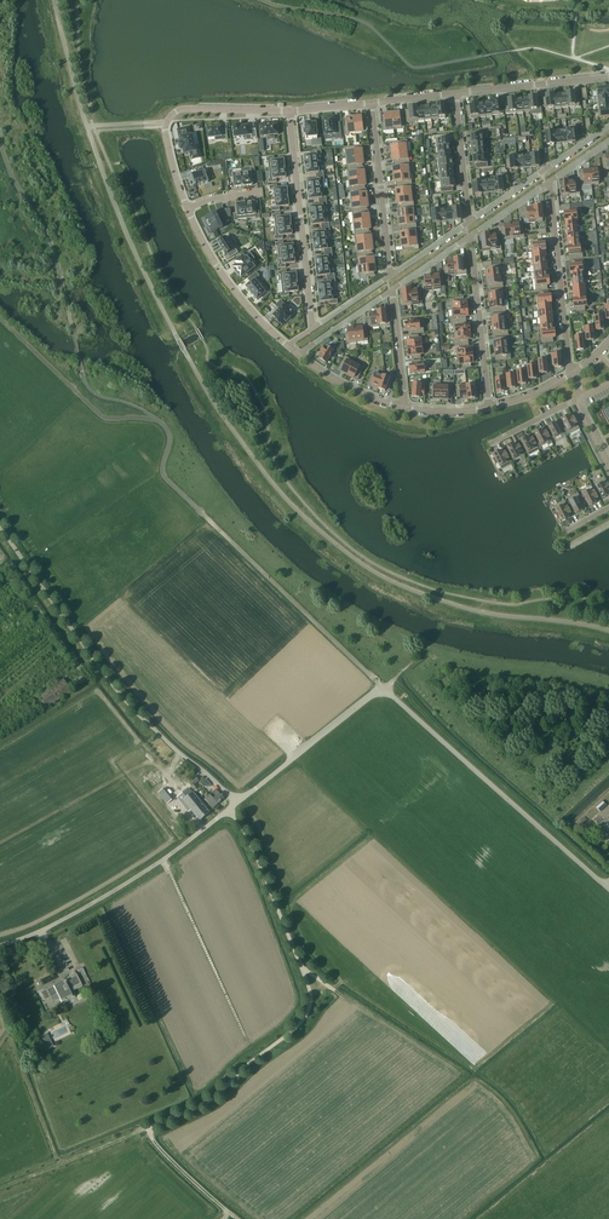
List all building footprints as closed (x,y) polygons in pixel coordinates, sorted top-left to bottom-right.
[(608,95),(608,88),(596,90),(597,97),(608,95)] [(566,94),(567,94),(568,108),(579,106),(578,95),(574,95),(574,93),(566,93),(566,94)] [(555,96),(553,96),(554,107),(554,109),(561,108),(560,94),(555,95),(555,96)] [(560,94),(561,108),(568,108),(567,94),(566,94),(564,95),(564,94),(560,94)] [(553,95),(546,96),(545,96),(546,98),(542,98),(543,107),(547,106),(547,108),(554,107),(553,96),(553,95)] [(597,97),(597,104),(608,102),(608,95),(597,97)] [(530,112),(537,111),(537,108),(541,107),(540,99),(536,99),(536,97),(528,97),(528,99),(529,98),(530,112)] [(522,99),(523,113),(530,112),(529,98),(528,99),(526,99),(526,98),(522,99)] [(515,99),(508,100),(508,102),(504,103),(505,114),(516,113),(515,100),(515,99)] [(515,100),(516,113),(523,113),(522,99),(518,99),(518,100),(515,100)] [(492,116),(504,115),(502,103),(498,103),(498,101),(490,102),(491,103),(492,116)] [(484,103),(485,117),(492,116),(491,103),(488,103),(488,102),(484,103)] [(597,104),(598,111),(608,109),(608,102),(597,104)] [(477,103),(471,104),(470,104),(470,106),(466,107),(467,115),(471,115),(471,118),(478,117),(477,104),(477,103)] [(480,104),(477,104),(478,117),(485,117),(484,103),(480,103),(480,104)] [(437,106),(438,119),(445,119),(445,115),(449,115),(448,106),(444,107),(444,104),(436,105),(437,106)] [(430,107),(431,120),(438,119),(437,106),(430,107)] [(416,107),(410,108),(409,108),(409,110),(405,111),(406,123),(418,122),(416,108),(416,107)] [(423,108),(424,121),(431,120),(430,107),(423,108)] [(423,108),(416,108),(418,122),(424,121),(423,108)] [(598,111),(599,118),(608,117),(608,109),(598,111)] [(404,129),(403,112),(402,112),(402,113),(398,113),(398,114),(392,115),(392,113),(391,113),(393,130),(404,129)] [(393,130),(391,113),(391,114),(387,114),(387,115),(381,116),(381,115),(380,115),(382,131),(393,130)] [(355,133),(362,132),(362,134),(367,133),(365,116),(364,116),(364,118),(358,118),(358,117),(354,118),(355,133)] [(333,118),(322,120),(324,135),(335,134),(335,139),(342,138),(340,127),(335,128),(334,125),(333,118)] [(355,133),(354,118),(353,118),(353,119),(347,119),(343,119),(342,119),(344,135),(349,135),(349,133),(355,133)] [(311,122),(305,123),(305,126),(305,128),(303,129),(304,134),(306,134),(306,140),(312,139),(312,140),(317,140),(316,123),(311,123),(311,122)] [(277,124),(260,126),(261,137),(269,136),(269,140),(274,139),(274,135),(278,135),(277,124)] [(233,127),(234,137),(249,136),(249,135),(251,135),(251,139),(256,138),(255,129),(250,130),(248,130),(247,126),(239,127),(239,126),(233,127)] [(226,130),(221,130),(221,127),(206,129),(208,138),(215,137),(215,140),(227,139),(226,130)] [(568,143),(575,142),(574,136),(579,136),(578,127),(566,129),(566,131),(567,131),(568,142),(568,143)] [(189,136),(188,130),(177,133),(180,143),(179,144),(180,150),(182,150),(183,154),(189,153),(190,157),(199,155),(197,146),(194,146),(192,136),(189,136)] [(547,145),(550,145),(554,145),(554,143),(553,132),(553,130),(545,131),(546,134),(542,135),(543,143),(547,143),(547,145)] [(483,131),(472,132),(472,136),(471,136),(471,139),(470,139),(471,143),(485,142),(483,131)] [(560,131),(553,132),(554,143),(557,143),(557,144),(561,143),(560,131)] [(566,131),(560,131),(561,143),(565,143),(565,142),(568,142),(567,131),(566,131)] [(436,147),(438,147),(450,146),(449,142),(448,139),(447,139),(447,135),(438,136),(438,140),(437,140),(435,140),(436,147)] [(408,152),(407,141),(390,143),(391,147),(392,147),(392,153),(391,153),(391,154),(408,152)] [(471,143),(471,148),(472,148),(472,150),(485,149),(485,142),(471,143)] [(360,150),(361,150),(361,147),(361,146),(344,148),(346,159),(362,157),(362,156),(361,156),(360,150)] [(438,147),(439,154),(450,153),(450,150),(450,146),(438,147)] [(472,150),(472,151),(472,150),(473,153),(472,153),(472,157),(486,156),(485,149),(472,150)] [(304,163),(304,165),(321,163),(320,163),(318,163),(317,155),(321,154),(321,150),(313,151),(313,155),(304,156),(304,163)] [(409,163),(408,152),(391,154),(392,158),(393,158),(394,164),(392,164),(409,163)] [(530,153),(532,167),(531,167),(532,168),(539,167),(538,161),(542,161),(541,152),(530,153)] [(439,154),(439,161),(452,160),(452,159),(451,159),(450,153),(439,154)] [(523,154),(525,168),(529,168),(529,167),(531,167),(532,167),(530,153),(523,154)] [(518,168),(521,168),(521,169),(525,168),(523,154),(516,155),(518,168)] [(511,170),(514,170),(518,169),(518,168),(516,155),(509,156),(510,159),(506,160),(506,168),(511,168),(511,170)] [(472,157),(473,161),(474,164),(475,164),(476,168),(487,167),(486,156),(472,157)] [(284,159),(274,161),(274,157),(266,158),(266,162),(268,162),(269,170),(285,169),(285,166),(284,166),(284,159)] [(363,161),(362,157),(346,159),(347,169),(364,168),(364,167),(362,167),(362,161),(363,161)] [(452,160),(439,161),(440,168),(438,168),(452,166),(452,160)] [(321,172),(321,163),(304,165),(305,167),(306,174),(315,173),(316,177),(323,176),(323,172),(321,172)] [(410,173),(409,163),(392,164),(393,165),(393,169),(394,169),(395,175),(394,175),(410,173)] [(452,166),(438,168),(439,175),(452,174),(451,167),(453,167),(452,166)] [(252,185),(251,176),(255,175),(254,168),(250,168),(250,172),(242,173),(243,186),(252,185)] [(364,168),(347,169),(347,174),(349,174),(350,180),(348,180),(365,178),(363,178),(363,172),(364,172),(363,168),(364,168)] [(285,171),(285,169),(269,170),(270,179),(268,179),(269,183),(276,182),(276,179),(286,178),(285,171)] [(592,185),(590,169),(586,170),(586,171),(583,171),(583,173),(579,174),(581,186),(592,185)] [(602,180),(601,171),(597,172),(597,170),(594,170),(594,169),(590,169),(592,185),(599,184),(598,180),(602,180)] [(243,186),(242,173),(233,174),(233,170),(228,171),(229,178),(233,178),(234,187),(243,186)] [(191,174),(187,176),(191,188),(194,187),(194,188),(196,187),(209,182),(205,171),(192,175),(191,174)] [(412,184),(410,173),(394,175),(394,176),(394,179),(395,179),(396,186),(395,186),(412,184)] [(452,174),(439,175),(440,182),(454,180),(453,176),(452,176),(452,174)] [(324,180),(323,176),(316,177),(316,180),(307,181),(307,188),(307,191),(323,189),(322,180),(324,180)] [(495,193),(503,192),(502,186),(506,186),(505,177),(501,178),(501,177),(493,178),(494,180),(495,192),(495,193)] [(365,183),(365,179),(365,178),(348,180),(349,191),(366,189),(365,189),(364,183),(365,183)] [(454,180),(440,182),(440,189),(441,193),(453,192),(452,188),(454,188),(453,185),(454,185),(454,180)] [(487,181),(480,182),(482,193),(484,193),(484,194),(488,193),(487,181)] [(567,181),(563,182),(560,182),(562,198),(569,197),(569,195),(568,195),(567,181)] [(571,181),(567,181),(568,188),(568,195),(569,195),(569,197),(580,196),(579,191),(579,183),(575,183),(574,183),(574,181),(571,182),(571,181)] [(480,182),(473,182),(474,195),(482,194),(482,193),(480,182)] [(413,195),(411,195),(410,189),(412,189),(412,184),(395,186),(395,187),(396,190),(397,190),(397,196),(396,197),(413,195)] [(288,197),(287,188),(277,189),(277,185),(269,186),(270,190),(274,190),(275,198),(288,197)] [(324,197),(323,189),(307,191),(307,193),(308,193),(308,200),(318,199),(319,202),(326,201),(326,197),(324,197)] [(366,190),(366,189),(349,191),(350,202),(367,200),(366,200),(365,194),(366,194),(366,190)] [(414,206),(413,195),(396,197),(396,201),(398,201),(398,207),(398,208),(414,206)] [(289,206),(288,197),(275,198),(276,207),(272,208),(272,212),(280,211),(279,207),(289,206)] [(368,204),(367,201),(367,200),(350,202),(352,213),(368,211),(367,211),(366,204),(368,204)] [(327,206),(326,201),(319,202),(319,206),(309,207),(310,214),(310,216),(323,215),(322,206),(327,206)] [(247,202),(245,203),(247,219),(255,218),(256,219),(260,219),(259,211),(255,212),(254,202),(247,203),(247,202)] [(247,219),(245,203),(243,203),(236,204),(237,214),(233,214),(234,222),(238,221),(238,220),(247,219)] [(570,209),(570,205),(560,206),(561,210),(565,210),(566,213),(563,214),(564,221),(565,221),(579,219),(577,208),(570,209)] [(398,207),(397,208),(398,212),(399,212),(400,218),(413,217),(418,216),(417,210),(414,210),(414,206),(398,208),(398,207)] [(440,222),(439,210),(439,209),(438,206),(431,207),(431,211),(433,224),(433,223),(433,222),(436,222),(436,223),(440,223),(440,222)] [(534,207),(535,223),(543,222),(541,206),(534,207)] [(534,207),(530,208),(527,209),(527,211),(523,211),(524,220),(528,219),(528,223),(535,223),(534,207)] [(447,222),(445,210),(445,208),(439,209),(439,210),(440,222),(443,221),(443,222),(447,222)] [(454,221),(460,221),(461,220),(460,208),(452,209),(453,220),(454,221)] [(368,212),(368,211),(352,213),(353,224),(369,222),(369,221),(368,221),(368,215),(369,215),(368,212)] [(223,227),(215,212),(203,218),(211,233),(223,227)] [(280,214),(272,215),(273,219),(274,218),(275,227),(291,225),(291,223),(290,216),(280,217),(280,214)] [(324,223),(323,215),(310,216),(310,218),(311,218),(311,225),(321,224),(321,228),(329,227),(329,223),(324,223)] [(414,223),(413,217),(398,219),(399,223),(400,223),(401,229),(400,229),(416,228),(416,223),(414,223)] [(579,226),(579,219),(565,221),(566,228),(579,226)] [(370,226),(370,222),(369,222),(353,224),(354,234),(371,233),(371,232),(369,232),(369,226),(370,226)] [(513,239),(511,223),(507,224),(507,225),(504,225),(504,227),(500,228),(502,240),(513,239)] [(513,239),(524,238),(523,225),(519,226),(518,223),(515,224),(515,223),(511,223),(513,239)] [(291,228),(291,225),(275,227),(276,236),(274,236),(275,240),(283,239),(282,236),(292,235),(291,228)] [(580,233),(579,226),(566,228),(567,234),(580,233)] [(329,231),(329,227),(321,228),(322,232),(312,233),(313,239),(313,240),(313,242),(326,240),(325,232),(329,231)] [(417,238),(416,238),(415,232),(417,232),(416,228),(400,229),(400,230),(400,234),(401,234),(402,240),(401,240),(417,238)] [(371,233),(354,234),(355,245),(372,243),(371,243),(370,237),(371,237),(370,233),(371,233)] [(581,240),(580,233),(567,234),(568,241),(581,240)] [(488,235),(481,236),(483,249),(489,249),(490,249),(488,235)] [(488,235),(490,249),(489,249),(490,251),(501,250),(500,237),(496,237),(496,235),(493,236),(492,235),(488,235)] [(227,254),(229,258),(238,253),(230,240),(228,241),(226,237),(218,242),(222,250),(224,253),(225,255),(227,254)] [(419,250),(417,238),(401,240),(401,241),(401,244),(402,244),(403,251),(402,251),(419,250)] [(327,249),(326,240),(313,242),(313,244),(314,251),(324,250),(324,254),(332,253),(331,249),(327,249)] [(546,251),(545,244),(545,243),(542,244),(542,240),(530,241),(531,252),(544,251),(546,251)] [(582,247),(581,240),(568,241),(568,248),(582,247)] [(283,242),(275,243),(276,247),(277,247),(278,256),(294,254),(294,252),(293,245),(283,246),(283,242)] [(372,248),(372,244),(372,243),(355,245),(357,245),(357,252),(356,252),(356,256),(373,254),(372,254),(371,248),(372,248)] [(583,258),(582,247),(568,248),(567,248),(568,255),(570,255),(571,259),(583,258)] [(545,258),(544,251),(531,252),(532,259),(545,258)] [(332,257),(332,253),(324,254),(325,257),(315,258),(316,265),(315,265),(316,267),(332,266),(332,265),(329,266),(328,257),(332,257)] [(294,256),(294,254),(278,256),(279,264),(278,265),(278,269),(286,268),(285,264),(295,263),(294,256)] [(373,255),(373,254),(356,256),(357,267),(374,265),(373,265),(372,259),(373,259),(373,255)] [(235,267),(234,268),(236,271),(234,272),(235,272),(238,276),(238,277),(240,276),(240,277),(241,277),(246,273),(245,272),(247,270),(248,272),(253,268),(253,267),(246,259),(247,259),(246,258),(245,260),(243,258),(243,257),(235,263),(236,263),(238,265),(235,267)] [(545,258),(532,259),(533,266),(546,264),(545,258)] [(456,276),(454,259),(450,260),(450,261),(447,261),(447,267),(444,268),(445,276),(455,275),(456,276)] [(454,259),(456,276),(467,275),(465,261),(461,261),(461,259),(454,259)] [(571,262),(572,266),(569,266),(570,273),(571,273),(582,272),(584,272),(583,260),(571,262)] [(488,267),(488,270),(486,271),(487,274),(486,274),(486,278),(502,276),(500,265),(492,266),(491,262),(482,263),(482,267),(488,267)] [(546,264),(533,266),(533,273),(547,271),(546,264)] [(375,269),(374,266),(374,265),(357,267),(359,278),(375,276),(374,276),(373,269),(375,269)] [(333,274),(332,266),(316,267),(316,270),(317,277),(327,275),(327,279),(335,278),(334,274),(333,274)] [(279,276),(280,275),(281,284),(297,282),(297,280),(296,273),(286,274),(286,271),(278,271),(279,276)] [(547,271),(533,273),(534,280),(547,278),(547,271)] [(250,283),(246,287),(257,300),(265,293),(255,280),(259,277),(256,272),(247,279),(250,283)] [(571,273),(572,280),(583,279),(583,278),(582,272),(571,273)] [(440,285),(444,285),(443,276),(439,277),(439,275),(436,275),(436,274),(432,275),(433,290),(441,290),(440,285)] [(432,275),(427,275),(427,276),(425,276),(425,283),(421,283),(422,291),(433,290),(432,275)] [(502,276),(486,278),(487,282),(488,285),(490,285),(490,289),(503,287),(502,276)] [(335,282),(335,278),(327,279),(327,283),(318,284),(318,291),(318,293),(334,291),(334,283),(335,282)] [(534,280),(535,291),(547,290),(547,286),(549,285),(548,278),(547,278),(534,280)] [(583,278),(583,279),(572,280),(573,287),(584,286),(586,286),(585,278),(583,278)] [(281,284),(277,285),(278,293),(281,293),(281,297),(289,296),(288,293),(298,291),(297,285),(298,285),(297,282),(281,284)] [(585,292),(584,286),(573,287),(573,294),(585,292)] [(409,290),(411,305),(422,304),(421,292),(417,292),(417,290),(414,290),(413,289),(409,290)] [(489,302),(504,300),(503,289),(490,290),(491,294),(489,295),(489,298),(488,298),(489,302)] [(409,290),(402,291),(403,297),(399,298),(400,307),(411,305),(409,290)] [(335,292),(334,291),(318,293),(319,295),(320,302),(329,301),(330,305),(337,304),(337,300),(333,300),(332,292),(335,292)] [(539,293),(540,297),(536,297),(537,305),(550,303),(551,303),(550,296),(548,296),(548,292),(539,293)] [(585,299),(585,293),(585,292),(573,294),(574,300),(574,301),(585,299)] [(451,310),(467,308),(466,301),(463,301),(463,297),(454,298),(454,302),(452,302),(451,303),(451,310)] [(573,300),(574,308),(576,308),(577,312),(585,311),(585,307),(588,306),(587,299),(585,299),(574,301),(574,300),(573,300)] [(504,300),(489,302),(489,306),(490,306),(490,309),(492,309),(493,313),(506,311),(504,300)] [(276,313),(273,316),(276,319),(275,320),(276,320),(276,321),(278,324),(279,323),(280,324),(280,323),(282,325),(286,322),(290,317),(293,314),(291,313),(292,313),(291,312),(290,312),(283,306),(284,305),(280,301),(275,306),(279,309),(276,312),(276,313)] [(537,305),(538,312),(539,311),(551,310),(550,303),(537,305)] [(451,322),(466,320),(465,316),(468,316),(467,308),(451,310),(452,318),(450,318),(451,322)] [(552,317),(551,310),(539,311),(540,318),(552,317)] [(377,312),(379,326),(379,327),(390,326),(389,313),(385,314),(385,311),(377,312)] [(377,312),(373,312),(373,313),(370,313),(371,320),(367,320),(368,327),(379,326),(377,312)] [(507,324),(506,313),(493,314),(493,318),(491,319),(492,321),(491,322),(491,326),(507,324)] [(597,331),(601,330),(604,330),(603,327),(607,327),(607,320),(606,318),(602,319),(602,314),(594,315),(596,329),(597,331)] [(540,318),(541,325),(552,324),(552,317),(540,318)] [(454,334),(470,332),(469,324),(466,325),(466,320),(451,322),(451,326),(453,326),(454,334)] [(405,323),(406,331),(409,330),(409,334),(424,333),(423,328),(421,329),(420,321),(405,323)] [(507,324),(491,326),(492,330),(493,330),(493,333),(495,333),(495,337),(508,335),(507,324)] [(553,331),(553,330),(552,324),(541,325),(539,325),(540,332),(553,331)] [(587,341),(591,341),(594,341),(593,338),(597,338),(597,331),(596,329),(592,329),(592,325),(584,326),(585,334),(586,334),(587,341)] [(355,327),(351,328),(348,329),(349,335),(345,335),(346,344),(357,343),(355,327)] [(355,327),(357,343),(368,342),(366,329),(362,329),(362,327),(359,328),(359,327),(355,327)] [(553,331),(540,332),(541,343),(553,342),(553,338),(555,338),(554,330),(553,330),(553,331)] [(459,345),(468,344),(468,340),(470,339),(470,332),(454,334),(455,341),(453,341),(453,345),(459,345)] [(576,351),(580,351),(583,350),(583,348),(587,347),(587,341),(586,334),(585,334),(574,335),(576,351)] [(407,340),(408,348),(422,346),(421,339),(419,339),(418,335),(409,336),(410,340),(407,340)] [(494,349),(507,348),(507,341),(505,341),(504,337),(496,338),(496,342),(494,342),(494,345),(494,346),(494,349)] [(472,355),(471,348),(469,348),(468,344),(459,345),(460,348),(457,349),(456,350),(456,357),(472,355)] [(408,348),(408,356),(411,355),(412,359),(421,358),(420,355),(423,355),(423,354),(424,354),(423,346),(422,346),(408,348)] [(319,359),(321,360),(320,361),(324,364),(325,363),(326,363),(330,357),(334,359),(338,351),(332,347),(330,349),(327,347),(326,349),(325,348),(324,349),(323,348),(320,352),(322,353),(321,354),(322,355),(319,359)] [(494,349),(494,354),(495,354),(496,357),(498,357),(498,361),(507,360),(506,356),(510,355),(509,348),(507,348),(494,349)] [(550,361),(550,366),(554,366),(554,368),(562,368),(560,352),(548,353),(549,362),(550,361)] [(472,355),(456,357),(457,364),(459,364),(459,365),(461,365),(462,368),(471,367),(470,363),(473,363),(472,355)] [(354,362),(345,356),(339,368),(342,369),(341,371),(344,373),(343,373),(347,375),(354,362)] [(539,363),(540,374),(547,373),(547,371),(551,370),(550,366),(550,361),(549,362),(546,362),(545,358),(538,359),(538,363),(539,363)] [(409,366),(410,373),(424,372),(423,363),(421,364),(421,360),(412,361),(412,365),(409,366)] [(354,362),(347,375),(351,377),(354,378),(355,376),(358,378),(364,367),(354,362)] [(529,372),(529,380),(536,379),(536,377),(540,376),(540,374),(539,363),(538,363),(527,364),(528,372),(529,372)] [(517,372),(519,385),(526,384),(525,382),(529,381),(529,380),(529,372),(528,372),(524,373),(524,369),(517,369),(517,372)] [(383,373),(383,374),(376,372),(375,376),(371,375),(369,383),(372,384),(372,386),(374,387),(374,388),(378,389),(383,373)] [(507,376),(508,389),(515,388),(515,386),(519,385),(517,372),(506,373),(506,376),(507,376)] [(378,389),(385,391),(386,389),(389,390),(394,377),(383,373),(378,389)] [(495,377),(497,393),(504,392),(504,389),(508,389),(507,376),(506,376),(495,377)] [(412,398),(419,398),(420,396),(424,396),(425,383),(414,382),(412,398)] [(466,384),(468,399),(475,398),(475,396),(479,395),(478,387),(474,387),(473,383),(466,384)] [(441,384),(430,384),(429,397),(433,397),(433,399),(436,399),(436,400),(440,400),(441,384)] [(441,384),(440,400),(444,400),(444,399),(447,399),(447,397),(451,397),(452,384),(441,384)] [(466,384),(455,385),(457,397),(460,397),(461,399),(464,399),(464,400),(468,399),(466,384)] [(596,414),(601,422),(605,420),(608,426),(608,408),(605,410),(603,411),(596,414)] [(580,430),(572,416),(569,417),(568,416),(561,419),(569,435),(580,430)] [(554,423),(548,426),(556,442),(566,437),(559,423),(555,424),(554,423)] [(549,437),(545,430),(542,431),(541,430),(534,433),(541,447),(547,444),(548,446),(552,444),(551,440),(549,437)] [(539,451),(532,437),(528,438),(527,437),(521,440),(528,456),(539,451)] [(525,458),(518,444),(514,446),(514,444),(507,447),(514,461),(520,458),(521,460),(525,458)] [(511,465),(504,451),(501,452),(500,451),(493,455),(495,458),(493,459),(495,464),(498,463),(501,470),(511,465)] [(608,495),(608,494),(608,493),(608,487),(605,478),(594,483),(602,498),(608,495)] [(598,499),(591,485),(581,491),(589,506),(595,503),(595,501),(598,499)] [(585,507),(578,493),(567,498),(575,514),(582,510),(581,509),(585,507)] [(571,515),(564,501),(554,506),(557,513),(555,514),(558,519),(560,518),(562,521),(568,518),(568,516),(571,515)] [(71,692),(63,679),(38,694),(46,707),(71,692)] [(194,790),(198,787),(195,784),(199,780),(196,777),(188,783),(194,790)] [(204,779),(199,783),(204,789),(209,784),(204,779)] [(209,812),(193,792),(192,793),(188,788),(184,791),(185,793),(180,796),(200,820),(209,812)] [(224,798),(216,789),(215,789),(216,789),(209,795),(217,804),(224,798)] [(217,804),(209,795),(204,799),(212,808),(217,804)] [(597,805),(601,810),(608,804),(604,799),(597,805)] [(76,974),(63,980),(47,987),(48,989),(40,993),(43,1000),(57,994),(61,1002),(72,997),(69,992),(82,986),(76,974)] [(47,1033),(42,1036),(48,1049),(53,1046),(47,1033)]
